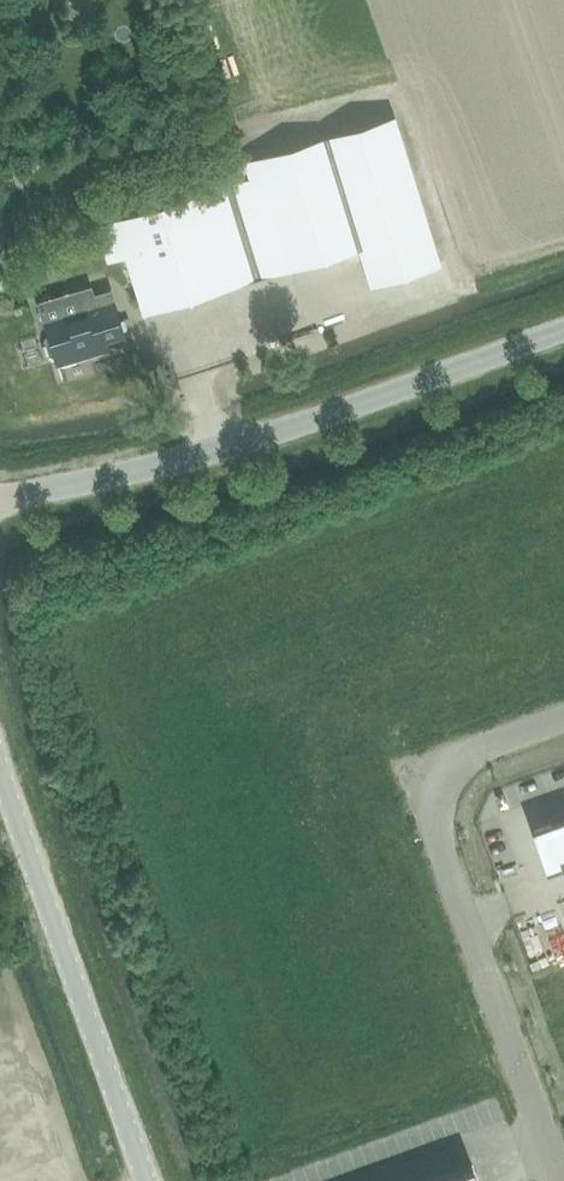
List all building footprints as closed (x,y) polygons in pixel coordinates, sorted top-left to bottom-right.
[(440,262),(429,226),(394,115),(243,160),(248,177),(113,220),(142,313),(359,248),(369,285),(440,262)] [(141,188),(123,193),(127,205),(145,200),(141,188)] [(25,263),(20,279),(38,285),(43,270),(25,263)] [(74,348),(124,335),(113,298),(100,302),(95,286),(37,303),(48,338),(44,344),(49,356),(54,357),(56,364),(77,358),(74,348)] [(533,835),(545,870),(561,864),(563,872),(563,816),(549,821),(552,829),(533,835)] [(424,1180),(477,1180),(471,1165),(424,1180)]
